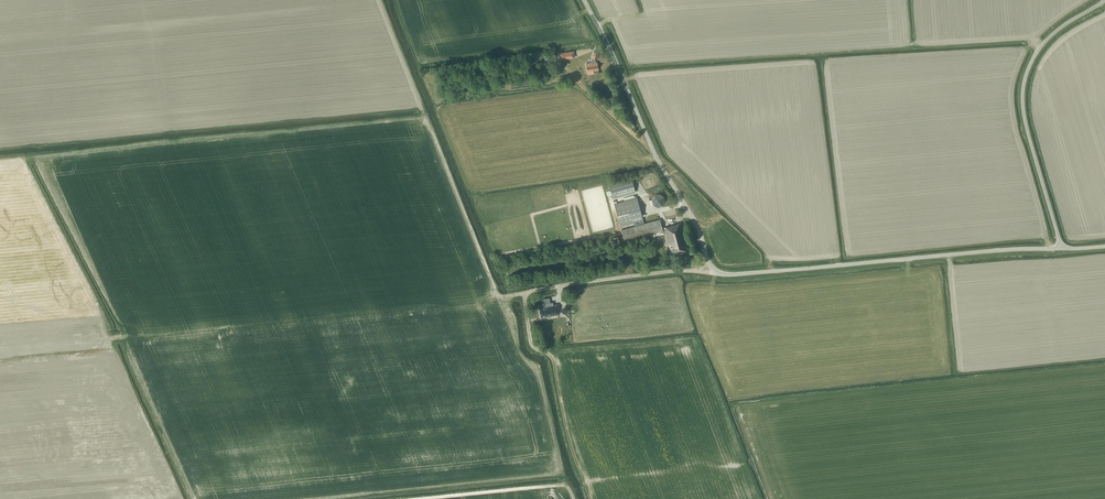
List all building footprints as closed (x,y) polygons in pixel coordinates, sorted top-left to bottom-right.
[(575,57),(574,50),(559,53),(560,60),(575,57)] [(591,62),(586,63),(587,70),(593,70),(594,73),(595,73),(594,70),(598,70),(597,62),(595,62),(595,59),(592,58),(591,62)] [(612,198),(635,192),(631,177),(608,183),(612,198)] [(664,201),(664,200),(664,199),(663,198),(663,197),(662,196),(661,195),(660,195),(660,194),(659,194),(658,194),(657,194),(656,194),(655,195),(654,195),(654,196),(653,196),(653,197),(652,198),(652,199),(652,200),(652,201),(652,202),(653,203),(653,204),(654,204),(655,205),(656,205),(657,206),(658,206),(659,206),(660,205),(661,205),(662,204),(663,203),(663,202),(664,201)] [(637,197),(614,204),(620,226),(634,222),(635,226),(621,230),(624,241),(652,233),(654,238),(656,237),(655,236),(655,235),(660,234),(660,235),(661,236),(664,235),(663,230),(665,230),(664,227),(662,228),(660,219),(644,223),(637,197)] [(681,223),(664,227),(665,230),(668,241),(671,254),(688,250),(687,245),(686,245),(685,243),(686,242),(686,241),(681,223)] [(541,317),(558,314),(557,304),(551,305),(543,306),(539,307),(541,317)]
